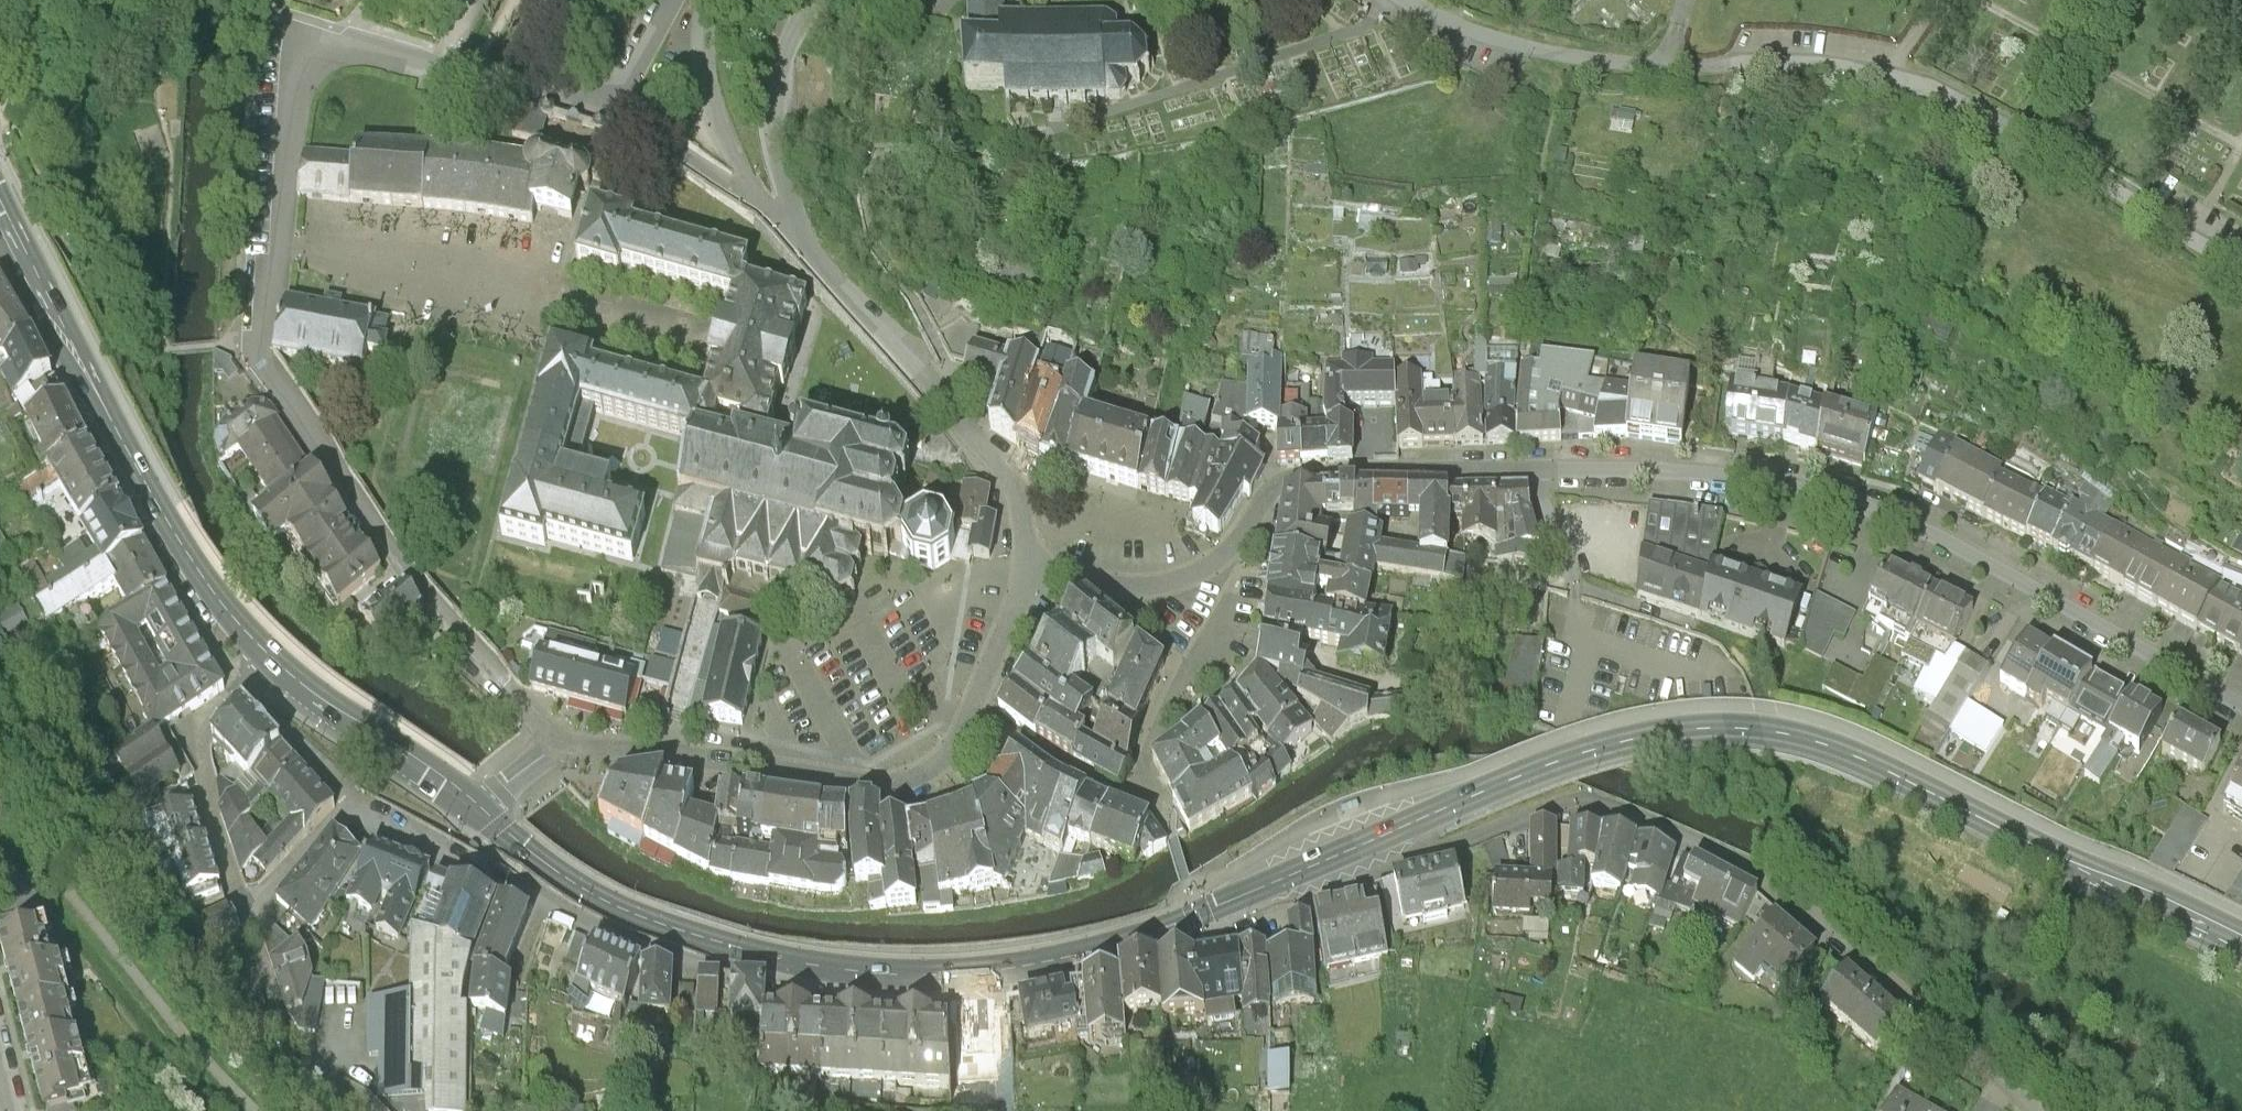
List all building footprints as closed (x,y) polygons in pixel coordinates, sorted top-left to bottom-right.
[(1005,31),(1005,0),(979,0),(979,26),(970,26),(970,31),(1005,31)] [(2121,12),(2128,2),(2136,6),(2139,0),(2100,0),(2121,12)] [(1002,45),(1005,45),(1005,31),(970,31),(972,67),(1003,64),(1002,45)] [(1105,36),(1104,39),(1099,40),(1098,36),(1095,37),(1095,40),(1080,42),(1080,38),(1076,38),(1076,42),(1061,43),(1061,40),(1058,40),(1058,44),(1043,45),(1043,41),(1039,42),(1039,46),(1025,47),(1024,43),(1020,43),(1021,47),(1005,49),(1005,45),(1002,45),(1003,64),(972,67),(963,67),(967,111),(994,109),(994,108),(1006,108),(1007,129),(1011,129),(1011,125),(1026,124),(1026,128),(1030,127),(1030,124),(1045,123),(1045,127),(1049,127),(1049,122),(1064,122),(1064,126),(1068,125),(1068,121),(1082,120),(1083,125),(1087,124),(1086,120),(1094,120),(1094,124),(1098,124),(1098,120),(1121,117),(1126,109),(1125,100),(1124,98),(1124,96),(1134,95),(1137,101),(1141,99),(1138,94),(1145,86),(1149,87),(1151,83),(1146,81),(1145,69),(1150,67),(1148,63),(1144,65),(1135,58),(1136,53),(1132,52),(1131,57),(1121,58),(1121,53),(1117,53),(1117,46),(1120,44),(1118,41),(1115,43),(1108,40),(1109,37),(1105,36)] [(541,112),(542,110),(523,106),(522,108),(515,135),(539,142),(547,118),(545,117),(543,116),(541,112)] [(600,118),(596,120),(553,112),(552,108),(547,106),(543,108),(542,110),(541,112),(543,116),(545,117),(547,118),(552,116),(594,125),(595,128),(597,130),(600,130),(604,128),(606,126),(606,124),(604,120),(600,118)] [(1623,139),(1638,141),(1640,120),(1625,119),(1623,139)] [(628,132),(606,124),(606,126),(604,128),(600,130),(597,130),(588,164),(590,167),(592,172),(592,178),(615,185),(628,132)] [(529,162),(357,136),(355,148),(348,190),(533,222),(536,208),(573,218),(579,187),(586,187),(591,183),(592,178),(592,172),(590,167),(588,164),(585,161),(580,160),(575,160),(571,163),(556,158),(552,153),(547,151),(542,151),(536,152),(532,157),(529,162)] [(348,190),(355,148),(306,141),(300,181),(348,190)] [(1454,200),(1414,206),(1417,219),(1456,213),(1454,200)] [(748,262),(632,229),(634,222),(608,214),(592,210),(577,263),(619,275),(622,267),(735,299),(726,330),(723,330),(717,350),(712,369),(715,370),(706,401),(592,371),(594,363),(552,352),(537,405),(538,406),(518,481),(516,481),(502,533),(545,545),(547,538),(633,561),(646,515),(606,505),(611,485),(577,476),(595,413),(695,441),(680,501),(681,501),(662,573),(677,577),(698,583),(695,598),(707,601),(721,605),(725,592),(726,589),(729,590),(732,583),(729,582),(732,578),(735,579),(736,575),(750,578),(749,582),(752,583),(753,579),(766,583),(765,587),(768,587),(769,584),(777,586),(783,587),(782,591),(785,592),(786,588),(800,592),(799,595),(802,596),(803,592),(817,596),(816,600),(819,601),(820,597),(827,598),(826,602),(829,603),(830,599),(838,601),(839,605),(842,605),(842,601),(850,596),(853,599),(855,596),(852,593),(855,584),(858,584),(858,580),(854,581),(849,574),(857,570),(860,572),(862,569),(859,567),(864,550),(869,552),(868,556),(872,558),(873,553),(884,555),(885,561),(888,560),(887,555),(912,564),(914,568),(935,573),(951,562),(956,543),(955,542),(946,525),(925,521),(921,523),(898,517),(900,515),(896,512),(894,511),(897,508),(894,506),(896,497),(900,497),(899,493),(896,493),(893,485),(902,482),(904,484),(906,483),(904,480),(907,470),(910,469),(910,467),(907,468),(900,461),(901,459),(899,459),(900,454),(895,453),(894,458),(888,456),(891,454),(891,451),(889,447),(885,446),(881,448),(878,448),(877,453),(860,449),(862,444),(857,443),(856,448),(844,444),(845,440),(841,438),(839,443),(827,440),(828,435),(824,434),(823,439),(813,436),(809,435),(810,430),(806,429),(804,438),(802,437),(801,436),(799,436),(798,436),(796,436),(795,438),(794,439),(793,440),(793,442),(793,444),(794,445),(795,446),(796,447),(798,448),(800,448),(798,455),(787,452),(788,448),(784,447),(782,452),(770,449),(771,444),(767,443),(766,448),(743,441),(743,439),(740,436),(741,434),(715,427),(718,416),(732,421),(731,424),(737,426),(738,423),(746,425),(744,430),(768,437),(775,415),(772,414),(779,389),(785,391),(796,351),(791,349),(798,324),(801,325),(807,303),(742,284),(748,262)] [(6,345),(33,322),(10,285),(0,269),(0,338),(6,345)] [(272,332),(360,357),(365,339),(383,344),(388,329),(369,324),(374,306),(287,281),(272,332)] [(36,319),(33,322),(6,345),(14,358),(3,365),(14,387),(55,357),(36,319)] [(968,371),(973,353),(975,353),(977,344),(959,339),(952,366),(968,371)] [(1242,373),(1250,374),(1250,393),(1249,428),(1250,430),(1279,432),(1281,367),(1275,367),(1276,351),(1243,347),(1242,373)] [(1047,349),(1040,373),(1018,449),(1042,462),(1069,384),(1073,369),(1077,357),(1047,349)] [(991,433),(1018,449),(1040,373),(1010,364),(1009,365),(975,353),(973,353),(968,371),(963,386),(1000,399),(991,433)] [(1487,360),(1487,381),(1485,402),(1486,420),(1487,444),(1512,444),(1513,421),(1517,362),(1487,360)] [(1592,366),(1537,360),(1536,372),(1550,374),(1549,388),(1542,387),(1540,417),(1560,416),(1561,440),(1581,439),(1583,423),(1578,423),(1579,419),(1586,389),(1592,366)] [(860,363),(846,368),(850,383),(865,379),(860,363)] [(1635,375),(1592,366),(1586,389),(1590,391),(1605,394),(1630,399),(1635,375)] [(1213,368),(1199,368),(1194,379),(1215,378),(1213,368)] [(1083,372),(1073,369),(1069,384),(1042,462),(1070,471),(1086,422),(1095,394),(1079,388),(1083,372)] [(1325,403),(1344,406),(1396,406),(1395,383),(1395,376),(1372,376),(1371,369),(1344,369),(1344,375),(1325,375),(1325,403)] [(1522,371),(1518,417),(1540,417),(1542,387),(1549,388),(1550,374),(1536,372),(1522,371)] [(1689,383),(1635,375),(1630,399),(1626,437),(1681,444),(1689,383)] [(1732,436),(1782,443),(1788,402),(1769,399),(1772,393),(1773,383),(1757,380),(1754,393),(1731,390),(1726,426),(1732,427),(1732,436)] [(217,413),(223,430),(239,422),(275,399),(264,385),(259,381),(250,381),(223,396),(218,402),(217,413)] [(1455,445),(1453,409),(1454,409),(1453,405),(1420,406),(1419,382),(1395,383),(1396,406),(1398,449),(1423,448),(1423,446),(1455,445)] [(63,385),(25,407),(51,451),(89,429),(63,385)] [(1454,409),(1453,409),(1455,445),(1483,444),(1480,385),(1452,387),(1453,405),(1454,409)] [(1280,419),(1307,420),(1307,405),(1308,389),(1283,389),(1280,419)] [(1599,422),(1605,394),(1590,391),(1586,389),(1579,419),(1599,422)] [(1249,428),(1250,393),(1245,395),(1222,393),(1218,409),(1213,427),(1225,428),(1225,429),(1225,432),(1235,434),(1243,438),(1244,429),(1245,427),(1249,428)] [(1630,399),(1605,394),(1599,422),(1595,438),(1626,437),(1630,399)] [(275,399),(239,422),(275,478),(311,454),(275,399)] [(1203,410),(1209,411),(1212,400),(1206,399),(1203,410)] [(1782,443),(1817,453),(1823,413),(1788,402),(1782,443)] [(1344,406),(1325,403),(1324,418),(1327,428),(1327,431),(1327,462),(1353,461),(1354,427),(1344,427),(1344,406)] [(1306,432),(1317,432),(1317,406),(1307,405),(1307,420),(1306,432)] [(1204,454),(1205,454),(1205,452),(1196,450),(1201,435),(1203,435),(1209,411),(1203,410),(1186,406),(1185,411),(1178,447),(1179,447),(1166,500),(1190,505),(1199,469),(1200,470),(1204,454)] [(1166,444),(1149,441),(1139,492),(1166,500),(1179,447),(1178,447),(1185,411),(1175,409),(1166,444)] [(1823,411),(1823,413),(1817,453),(1862,467),(1861,469),(1863,469),(1875,425),(1823,411)] [(1540,417),(1518,417),(1517,421),(1517,443),(1518,443),(1561,440),(1560,416),(1540,417)] [(1280,432),(1280,433),(1300,433),(1306,433),(1306,432),(1307,420),(1280,419),(1280,432)] [(1595,438),(1599,422),(1579,419),(1578,423),(1583,423),(1581,439),(1595,438)] [(1139,492),(1149,441),(1086,422),(1070,471),(1139,492)] [(1263,470),(1253,465),(1260,450),(1242,444),(1243,438),(1235,434),(1225,432),(1225,429),(1225,428),(1213,427),(1209,439),(1219,442),(1223,444),(1228,445),(1220,459),(1214,471),(1212,471),(1210,480),(1242,495),(1249,499),(1263,470)] [(103,543),(142,521),(89,429),(51,451),(89,517),(55,537),(70,563),(103,543)] [(1300,433),(1301,464),(1327,462),(1327,431),(1317,432),(1306,432),(1306,433),(1300,433)] [(1280,432),(1279,432),(1278,466),(1301,464),(1300,433),(1280,433),(1280,432)] [(1219,442),(1209,439),(1205,452),(1205,454),(1216,458),(1219,442)] [(331,485),(311,454),(275,478),(249,494),(269,525),(287,513),(331,485)] [(1216,458),(1205,454),(1204,454),(1200,470),(1199,469),(1190,505),(1200,508),(1212,471),(1214,471),(1220,459),(1216,458)] [(1936,495),(1959,506),(1977,469),(1954,457),(1946,472),(1937,492),(1936,495)] [(1918,483),(1937,492),(1946,472),(1926,463),(1918,483)] [(2001,480),(1977,469),(1959,506),(1983,518),(2001,480)] [(1220,536),(1242,495),(1210,480),(1200,508),(1193,525),(1220,536)] [(1983,518),(2025,537),(2045,500),(2001,480),(1983,518)] [(958,532),(974,535),(977,520),(986,521),(991,496),(986,495),(987,486),(966,482),(958,532)] [(380,560),(331,485),(287,513),(336,589),(380,560)] [(1374,499),(1375,488),(1354,488),(1339,489),(1338,516),(1354,516),(1353,524),(1353,531),(1375,535),(1376,533),(1378,521),(1376,520),(1373,512),(1373,499),(1374,499)] [(1408,518),(1409,489),(1375,488),(1374,499),(1373,499),(1373,512),(1376,520),(1378,521),(1379,521),(1381,518),(1408,518)] [(1497,519),(1495,519),(1496,489),(1496,488),(1469,488),(1464,489),(1464,495),(1465,495),(1466,518),(1464,519),(1463,539),(1480,539),(1481,537),(1497,538),(1497,519)] [(1338,516),(1339,489),(1322,490),(1324,517),(1326,516),(1331,517),(1338,517),(1338,516)] [(1448,522),(1448,490),(1409,489),(1408,518),(1421,518),(1420,556),(1446,559),(1448,522)] [(1464,495),(1464,489),(1448,490),(1448,522),(1460,523),(1460,519),(1464,519),(1466,518),(1465,495),(1464,495)] [(1512,489),(1496,489),(1495,519),(1497,519),(1503,518),(1506,552),(1539,550),(1531,519),(1528,489),(1512,489)] [(1326,516),(1324,517),(1322,490),(1321,490),(1321,492),(1286,496),(1277,556),(1329,565),(1337,566),(1343,567),(1350,538),(1318,533),(1319,519),(1326,519),(1326,516)] [(2070,513),(2045,500),(2025,537),(2050,550),(2070,513)] [(1649,505),(1642,554),(1709,576),(1710,567),(1719,515),(1649,505)] [(2050,550),(2091,570),(2111,535),(2070,513),(2050,550)] [(1338,517),(1331,517),(1331,523),(1353,524),(1354,516),(1338,516),(1338,517)] [(1497,552),(1506,552),(1503,518),(1497,519),(1497,538),(1497,552)] [(997,524),(986,521),(977,520),(974,535),(973,540),(970,560),(972,561),(973,561),(973,559),(990,563),(997,524)] [(142,521),(103,543),(113,561),(127,585),(166,563),(142,521)] [(1343,567),(1337,566),(1334,582),(1371,588),(1374,572),(1462,584),(1464,560),(1446,559),(1420,556),(1388,551),(1383,553),(1378,552),(1381,534),(1376,533),(1375,535),(1353,531),(1351,530),(1350,538),(1343,567)] [(958,532),(957,536),(962,537),(962,538),(973,540),(974,535),(958,532)] [(2178,570),(2176,572),(2111,535),(2091,570),(2166,613),(2188,575),(2178,570)] [(951,562),(970,567),(972,561),(970,560),(973,540),(962,538),(962,537),(957,536),(955,542),(956,543),(951,562)] [(42,602),(113,561),(103,543),(70,563),(32,584),(42,602)] [(1543,567),(1539,550),(1506,552),(1497,552),(1497,565),(1543,567)] [(1700,619),(1709,576),(1642,554),(1638,592),(1638,598),(1700,619)] [(2238,554),(2231,568),(2241,574),(2241,556),(2238,554)] [(1329,565),(1277,556),(1268,606),(1313,614),(1318,593),(1331,596),(1333,582),(1334,582),(1337,566),(1329,565)] [(188,678),(222,659),(166,563),(127,585),(137,601),(142,598),(167,642),(188,678)] [(1709,576),(1700,619),(1784,648),(1801,598),(1762,585),(1766,571),(1754,567),(1749,580),(1712,568),(1713,567),(1710,567),(1709,576)] [(1914,628),(1933,591),(1889,568),(1872,601),(1891,610),(1888,615),(1914,628)] [(362,604),(380,629),(422,600),(405,575),(362,604)] [(726,589),(725,592),(771,606),(772,606),(777,586),(769,584),(768,587),(765,587),(766,583),(753,579),(752,583),(749,582),(750,578),(736,575),(735,579),(732,578),(729,582),(732,583),(729,590),(726,589)] [(2166,613),(2196,630),(2217,595),(2218,593),(2188,575),(2166,613)] [(1335,612),(1365,617),(1371,588),(1334,582),(1333,582),(1331,596),(1328,611),(1335,612)] [(152,699),(188,678),(167,642),(156,649),(130,605),(137,601),(127,585),(96,603),(152,699)] [(1973,612),(1933,591),(1914,628),(1953,649),(1954,647),(1973,612)] [(771,606),(725,592),(721,605),(718,614),(766,628),(771,606)] [(15,594),(0,604),(0,616),(4,622),(25,609),(15,594)] [(2217,595),(2196,630),(2238,655),(2241,647),(2241,609),(2217,595)] [(1855,616),(1816,596),(1800,649),(1821,660),(1834,635),(1843,639),(1855,616)] [(1387,648),(1389,636),(1390,636),(1392,620),(1365,617),(1335,612),(1334,618),(1313,614),(1268,606),(1264,634),(1265,634),(1265,635),(1304,642),(1332,647),(1342,649),(1339,665),(1382,673),(1387,648)] [(1112,628),(1086,607),(1062,636),(1090,657),(1112,628)] [(1389,636),(1387,648),(1407,652),(1412,623),(1392,620),(1390,636),(1389,636)] [(1136,646),(1112,628),(1090,657),(1097,662),(1115,674),(1136,646)] [(567,654),(572,638),(550,631),(543,653),(564,658),(567,654)] [(704,717),(742,723),(749,693),(750,694),(755,673),(755,672),(762,643),(714,631),(689,713),(704,716),(704,717)] [(665,651),(679,655),(683,635),(669,632),(665,651)] [(1304,642),(1265,635),(1259,671),(1281,677),(1278,685),(1288,690),(1300,692),(1298,697),(1321,710),(1349,727),(1370,720),(1371,699),(1370,699),(1322,686),(1323,682),(1315,678),(1308,671),(1310,663),(1307,661),(1301,659),(1304,642)] [(1062,636),(1034,671),(1069,699),(1070,698),(1093,668),(1097,662),(1090,657),(1062,636)] [(543,653),(541,652),(530,688),(568,699),(579,662),(585,641),(572,638),(567,654),(564,658),(543,653)] [(1502,706),(1528,710),(1541,642),(1518,639),(1506,689),(1502,688),(1499,702),(1503,703),(1502,706)] [(2026,699),(2051,655),(2026,640),(2001,684),(2026,699)] [(591,659),(592,659),(596,644),(585,641),(579,662),(589,665),(591,659)] [(1888,681),(1936,705),(1957,668),(1945,662),(1907,644),(1896,666),(1888,681)] [(1953,649),(1945,662),(1957,668),(1980,682),(1989,668),(1954,647),(1953,649)] [(1107,709),(1136,726),(1164,667),(1138,648),(1117,696),(1115,702),(1111,700),(1107,709)] [(2090,676),(2051,655),(2026,699),(2041,707),(2044,700),(2068,714),(2090,676)] [(579,662),(568,699),(626,714),(636,680),(641,681),(644,668),(624,663),(621,674),(604,669),(606,663),(592,659),(591,659),(589,665),(579,662)] [(653,660),(651,659),(645,682),(669,689),(675,666),(653,660)] [(1116,675),(1115,674),(1097,662),(1093,668),(1111,683),(1116,675)] [(1980,682),(1957,668),(1936,705),(1909,748),(1933,757),(1949,731),(1967,702),(1980,682)] [(1034,671),(1018,691),(1053,716),(1077,731),(1086,718),(1097,725),(1103,718),(1103,717),(1093,709),(1089,707),(1070,698),(1069,699),(1034,671)] [(1312,729),(1259,671),(1237,695),(1258,722),(1270,737),(1269,738),(1282,755),(1283,754),(1312,729)] [(2130,700),(2090,676),(2068,714),(2107,736),(2109,737),(2130,700)] [(277,724),(240,682),(211,708),(248,750),(277,724)] [(1103,695),(1111,700),(1115,702),(1117,696),(1106,690),(1103,695)] [(1018,691),(999,712),(1037,739),(1053,716),(1018,691)] [(1093,709),(1103,717),(1107,709),(1111,700),(1103,695),(1098,692),(1089,707),(1093,709)] [(1258,722),(1237,695),(1219,708),(1273,782),(1283,772),(1290,767),(1290,766),(1291,765),(1285,757),(1283,754),(1282,755),(1269,738),(1260,745),(1249,729),(1258,722)] [(1400,697),(1377,699),(1374,717),(1409,711),(1409,697),(1400,697)] [(2159,716),(2130,700),(2109,737),(2124,745),(2138,753),(2159,716)] [(2003,725),(1967,702),(1949,731),(1985,754),(2003,725)] [(114,727),(127,748),(164,725),(151,704),(114,727)] [(1273,782),(1219,708),(1201,722),(1230,762),(1231,762),(1242,778),(1243,777),(1253,792),(1256,796),(1273,782)] [(1136,726),(1107,709),(1103,717),(1103,718),(1107,721),(1097,739),(1094,743),(1119,758),(1120,758),(1128,763),(1138,727),(1136,726)] [(1331,740),(1349,727),(1321,710),(1312,721),(1331,740)] [(1053,716),(1037,739),(1072,761),(1085,738),(1087,736),(1077,731),(1053,716)] [(1230,762),(1201,722),(1182,738),(1200,763),(1204,761),(1212,774),(1230,762)] [(2221,745),(2181,723),(2164,754),(2204,776),(2221,745)] [(259,763),(269,774),(299,749),(277,724),(248,750),(259,763)] [(177,746),(164,725),(127,748),(139,769),(177,746)] [(1085,738),(1094,743),(1097,739),(1088,734),(1087,736),(1085,738)] [(2083,774),(2100,785),(2124,745),(2109,737),(2107,736),(2083,774)] [(1085,738),(1072,761),(1118,785),(1130,764),(1128,763),(1120,758),(1119,758),(1094,743),(1085,738)] [(1200,763),(1182,738),(1153,759),(1173,797),(1212,774),(1204,761),(1200,763)] [(213,752),(216,781),(233,767),(217,749),(213,752)] [(333,788),(299,749),(269,774),(291,800),(265,822),(251,834),(264,848),(333,788)] [(1056,814),(1069,786),(1052,778),(1016,754),(1001,776),(1056,814)] [(182,760),(157,774),(161,787),(188,779),(182,760)] [(1212,774),(1173,797),(1190,828),(1253,792),(1243,777),(1242,778),(1231,762),(1230,762),(1212,774)] [(216,781),(225,811),(246,796),(269,774),(259,763),(242,777),(233,767),(216,781)] [(662,779),(663,779),(665,771),(621,776),(599,811),(643,833),(649,819),(650,820),(655,807),(662,779)] [(1012,811),(997,837),(1020,847),(1025,834),(1044,843),(1056,814),(1001,776),(988,795),(989,795),(1012,811)] [(140,800),(150,832),(200,816),(188,779),(161,787),(163,792),(140,800)] [(643,833),(675,849),(688,808),(687,807),(692,783),(663,779),(662,779),(655,807),(650,820),(649,819),(643,833)] [(2226,808),(2241,817),(2241,780),(2226,808)] [(1068,837),(1087,794),(1069,786),(1056,814),(1044,843),(1053,848),(1061,851),(1068,837)] [(718,816),(718,821),(739,825),(744,790),(722,787),(718,816)] [(768,794),(744,790),(739,825),(738,830),(754,832),(752,845),(735,843),(730,872),(769,878),(773,850),(761,848),(763,836),(768,794)] [(763,836),(776,838),(820,844),(824,801),(768,794),(763,836)] [(1091,844),(1108,803),(1087,794),(1068,837),(1091,845),(1091,844)] [(1020,847),(997,837),(1012,811),(989,795),(974,801),(993,883),(1003,883),(1020,847)] [(265,822),(246,796),(225,811),(237,848),(251,834),(265,822)] [(847,802),(824,801),(820,844),(820,851),(846,853),(845,842),(847,802)] [(974,801),(951,810),(970,887),(970,888),(993,883),(974,801)] [(881,804),(852,803),(851,830),(852,838),(855,875),(883,875),(884,875),(883,850),(881,836),(880,831),(880,818),(879,813),(881,812),(881,804)] [(1139,845),(1149,819),(1108,803),(1091,844),(1133,860),(1139,845)] [(2184,806),(2156,852),(2180,863),(2206,820),(2184,806)] [(718,816),(688,808),(675,849),(702,864),(709,866),(714,839),(718,821),(718,816)] [(951,810),(928,817),(934,862),(938,892),(951,890),(970,887),(951,810)] [(361,841),(332,813),(272,875),(288,890),(309,910),(361,841)] [(213,857),(200,816),(150,832),(156,848),(176,842),(184,867),(213,857)] [(928,817),(907,821),(910,848),(916,848),(917,864),(918,864),(934,862),(928,817)] [(910,848),(907,821),(907,818),(880,818),(880,831),(881,836),(883,850),(884,875),(883,875),(884,884),(885,900),(915,897),(915,888),(910,848)] [(1166,842),(1149,819),(1139,845),(1145,855),(1166,842)] [(1532,875),(1554,876),(1554,820),(1531,820),(1532,875)] [(1558,820),(1558,844),(1571,844),(1571,822),(1558,820)] [(1571,844),(1571,858),(1584,859),(1595,859),(1604,825),(1571,822),(1571,844)] [(1620,886),(1627,863),(1635,832),(1604,825),(1595,859),(1592,871),(1593,871),(1592,879),(1620,886)] [(1634,898),(1654,904),(1662,877),(1673,844),(1635,832),(1627,863),(1637,866),(1632,884),(1638,886),(1634,898)] [(19,877),(0,833),(0,885),(19,877)] [(1500,833),(1483,839),(1495,874),(1514,875),(1500,833)] [(370,901),(382,877),(397,847),(374,835),(346,889),(370,901)] [(820,851),(820,844),(776,838),(773,850),(769,878),(827,887),(835,888),(839,887),(842,885),(845,882),(846,878),(847,874),(846,871),(847,870),(846,853),(820,851)] [(730,872),(735,843),(714,839),(709,866),(719,870),(730,872)] [(1571,865),(1571,858),(1571,844),(1558,844),(1559,865),(1571,865)] [(430,864),(397,847),(382,877),(392,883),(375,917),(396,928),(430,864)] [(1041,878),(1051,882),(1060,855),(1061,851),(1053,848),(1041,878)] [(1682,848),(1668,879),(1699,889),(1701,883),(1684,874),(1694,853),(1682,848)] [(1757,888),(1694,853),(1684,874),(1701,883),(1699,889),(1698,892),(1718,903),(1714,909),(1739,924),(1757,888)] [(1105,872),(1100,856),(1085,859),(1060,855),(1051,882),(1050,884),(1065,881),(1105,872)] [(1582,889),(1584,859),(1571,858),(1571,865),(1559,865),(1557,888),(1582,889)] [(1413,871),(1395,877),(1402,911),(1421,907),(1423,920),(1447,915),(1444,902),(1462,898),(1454,861),(1413,871)] [(923,906),(940,905),(938,892),(934,862),(918,864),(922,890),(923,906)] [(445,894),(454,874),(436,866),(427,886),(445,894)] [(2225,898),(2241,908),(2241,871),(2225,898)] [(449,898),(433,934),(474,952),(500,895),(454,874),(445,894),(444,896),(449,898)] [(1554,882),(1554,876),(1532,875),(1514,875),(1495,874),(1493,912),(1529,913),(1529,907),(1540,907),(1541,906),(1550,906),(1551,883),(1554,882)] [(1668,879),(1662,877),(1654,904),(1651,914),(1669,920),(1675,903),(1690,907),(1698,892),(1699,889),(1668,879)] [(1065,881),(1050,884),(1047,893),(1067,889),(1065,881)] [(237,908),(227,883),(191,897),(201,923),(237,908)] [(869,902),(885,900),(884,884),(869,884),(869,902)] [(1380,910),(1381,910),(1376,884),(1362,888),(1363,896),(1314,907),(1314,908),(1313,908),(1325,967),(1388,953),(1380,910)] [(297,926),(309,910),(288,890),(272,905),(295,928),(297,926)] [(952,904),(951,890),(938,892),(940,905),(952,904)] [(504,976),(533,910),(503,897),(474,963),(478,964),(504,976)] [(1781,918),(1782,919),(1785,915),(1774,905),(1758,924),(1762,927),(1763,926),(1769,931),(1781,918)] [(1289,920),(1293,944),(1310,942),(1312,941),(1309,916),(1289,920)] [(1762,927),(1735,958),(1753,974),(1765,961),(1787,980),(1804,960),(1802,959),(1814,946),(1782,919),(1781,918),(1769,931),(1763,926),(1762,927)] [(462,1002),(474,952),(433,934),(414,925),(410,1002),(410,1062),(424,1062),(424,1085),(424,1104),(466,1106),(468,1004),(462,1002)] [(286,996),(301,992),(305,982),(310,965),(312,960),(305,938),(297,926),(295,928),(270,942),(286,996)] [(565,957),(585,966),(597,939),(577,930),(565,957)] [(644,960),(597,939),(585,966),(578,981),(592,987),(626,1002),(644,960)] [(4,950),(13,987),(22,1027),(66,1016),(57,977),(48,940),(4,950)] [(1293,944),(1268,947),(1271,985),(1313,981),(1310,942),(1293,944)] [(1264,945),(1238,946),(1241,991),(1243,1009),(1269,1007),(1267,974),(1264,945)] [(1238,946),(1195,952),(1203,999),(1230,995),(1230,992),(1241,991),(1238,946)] [(1204,1005),(1203,999),(1195,952),(1157,956),(1161,1002),(1162,1009),(1204,1005)] [(1157,956),(1119,961),(1120,971),(1123,1007),(1161,1002),(1157,956)] [(672,1007),(676,964),(647,962),(644,1005),(672,1007)] [(513,980),(504,976),(478,964),(471,1003),(486,1009),(507,1017),(513,980)] [(359,973),(310,965),(305,982),(354,993),(359,973)] [(721,966),(701,965),(698,1008),(718,1009),(721,966)] [(1903,1014),(1847,966),(1820,997),(1876,1045),(1903,1014)] [(765,971),(733,969),(731,1010),(762,1012),(763,1001),(765,971)] [(1120,971),(1082,975),(1082,982),(1070,983),(1072,993),(1076,1018),(1077,1031),(1125,1027),(1123,1007),(1120,971)] [(586,1012),(592,987),(578,981),(566,1007),(586,1012)] [(1313,981),(1271,985),(1272,1001),(1314,996),(1313,981)] [(1062,984),(1007,994),(1008,1018),(1024,1015),(1027,1027),(1076,1018),(1072,993),(1064,995),(1062,984)] [(424,1085),(424,1062),(410,1062),(410,1002),(381,1001),(381,991),(371,991),(370,1056),(378,1056),(378,1084),(424,1085)] [(758,1057),(820,1061),(824,1005),(809,1003),(809,999),(778,998),(778,1001),(763,1001),(762,1012),(758,1057)] [(820,1061),(883,1062),(885,1008),(869,1007),(869,1003),(839,1001),(839,1005),(824,1005),(820,1061)] [(900,1009),(885,1008),(883,1062),(946,1065),(948,1011),(930,1010),(930,1005),(900,1004),(900,1009)] [(1534,1024),(1536,1015),(1502,1004),(1500,1013),(1534,1024)] [(504,1035),(507,1017),(486,1009),(480,1025),(504,1035)] [(30,1059),(43,1110),(89,1110),(74,1049),(66,1016),(22,1027),(30,1059)] [(1410,1033),(1397,1033),(1397,1046),(1409,1046),(1410,1033)] [(1290,1050),(1268,1051),(1268,1085),(1289,1086),(1290,1050)] [(1257,1085),(1268,1085),(1268,1051),(1257,1051),(1257,1085)] [(1897,1087),(1884,1110),(1940,1110),(1897,1087)] [(569,1100),(555,1098),(553,1110),(568,1110),(569,1100)]
